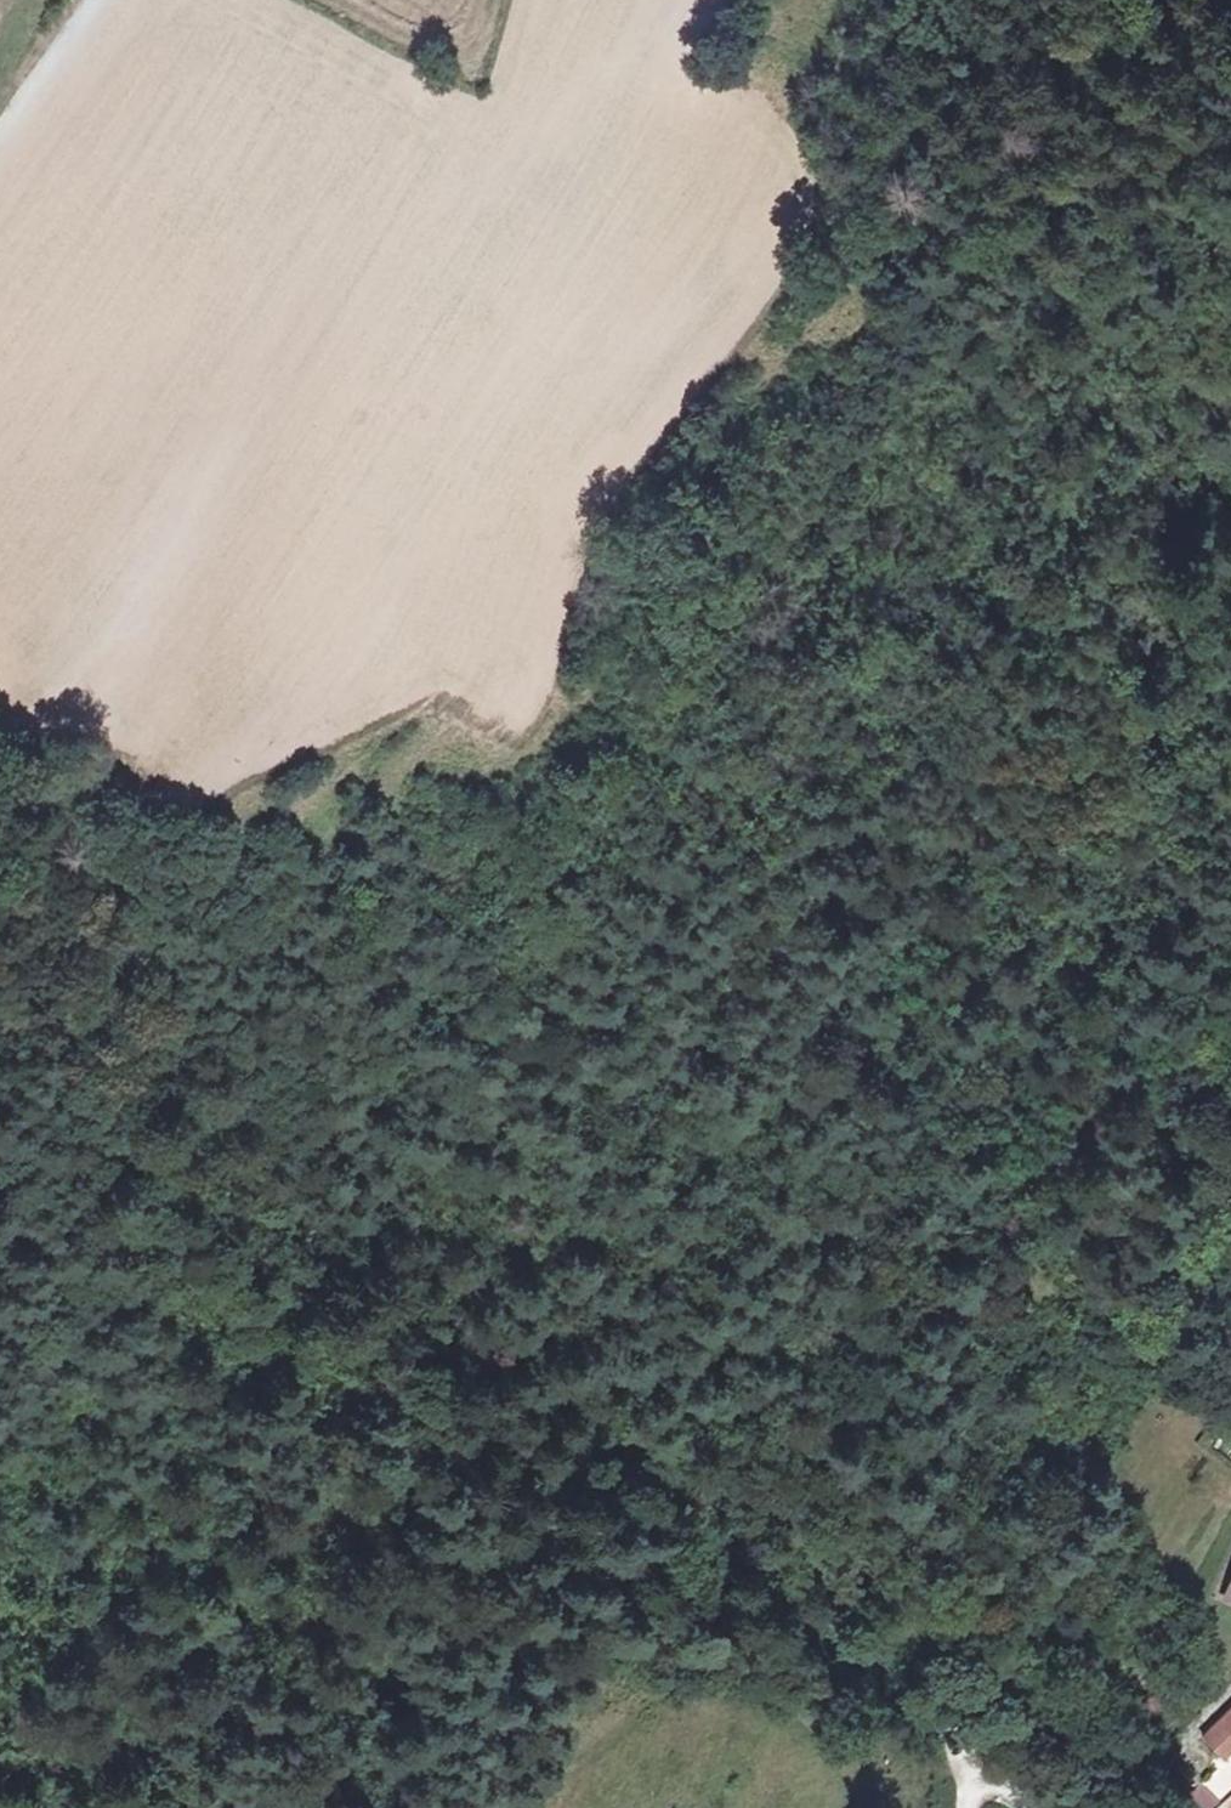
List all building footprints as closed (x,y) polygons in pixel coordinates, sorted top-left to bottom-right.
[(1210,1591),(1230,1599),(1230,1548),(1210,1591)] [(1210,1591),(1205,1601),(1230,1614),(1230,1599),(1210,1591)] [(1183,1753),(1206,1772),(1191,1791),(1210,1806),(1230,1780),(1230,1694),(1183,1753)] [(1226,1796),(1217,1807),(1230,1807),(1230,1800),(1226,1796)]
